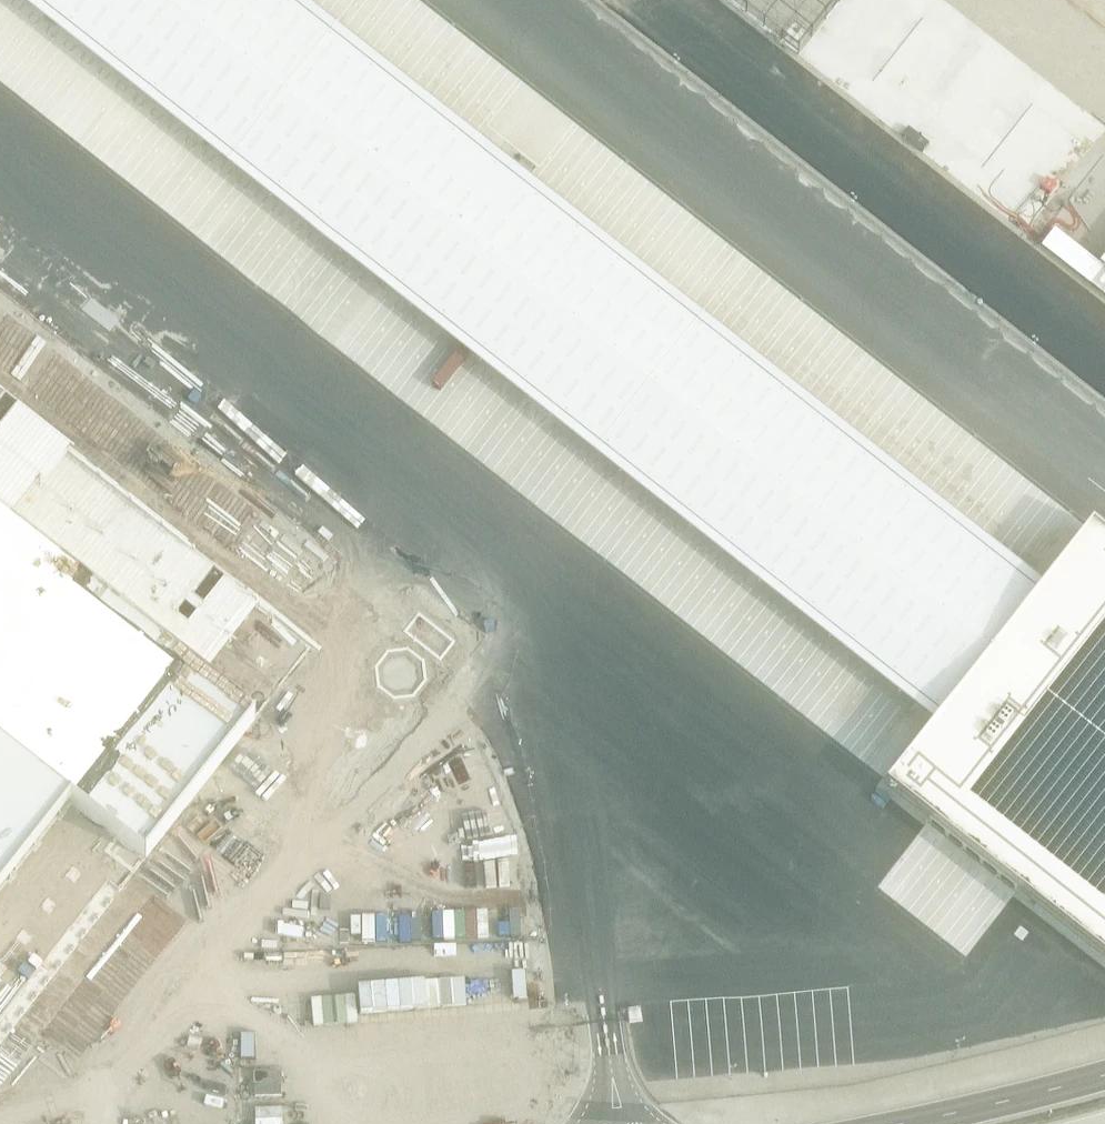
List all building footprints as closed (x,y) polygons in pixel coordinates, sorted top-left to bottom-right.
[(941,717),(886,787),(1104,960),(1104,535),(1092,526),(1037,596),(515,184),(524,172),(482,139),(473,151),(282,0),(33,0),(941,717)] [(312,645),(0,399),(0,1042),(312,645)] [(419,613),(404,632),(440,661),(456,641),(419,613)]
